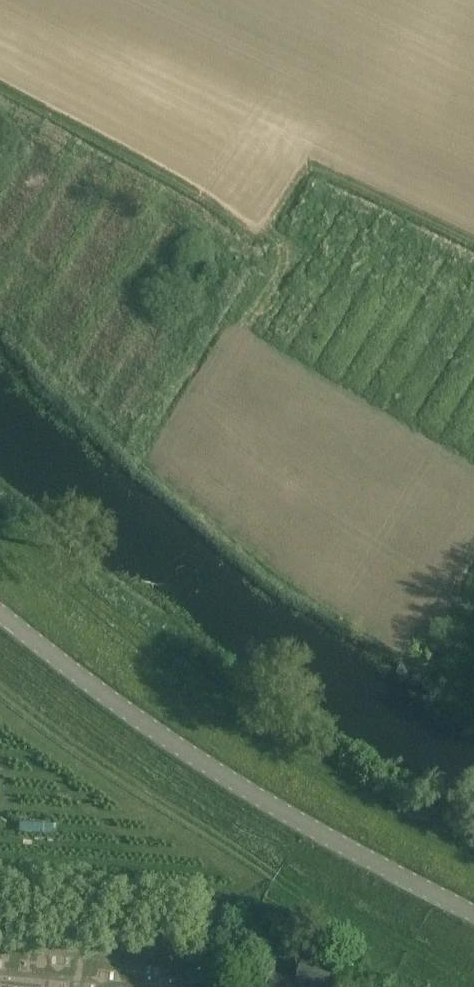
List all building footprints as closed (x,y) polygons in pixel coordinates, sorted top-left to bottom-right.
[(331,968),(301,962),(298,978),(276,973),(276,971),(246,975),(247,983),(243,984),(243,986),(327,986),(331,968)]
